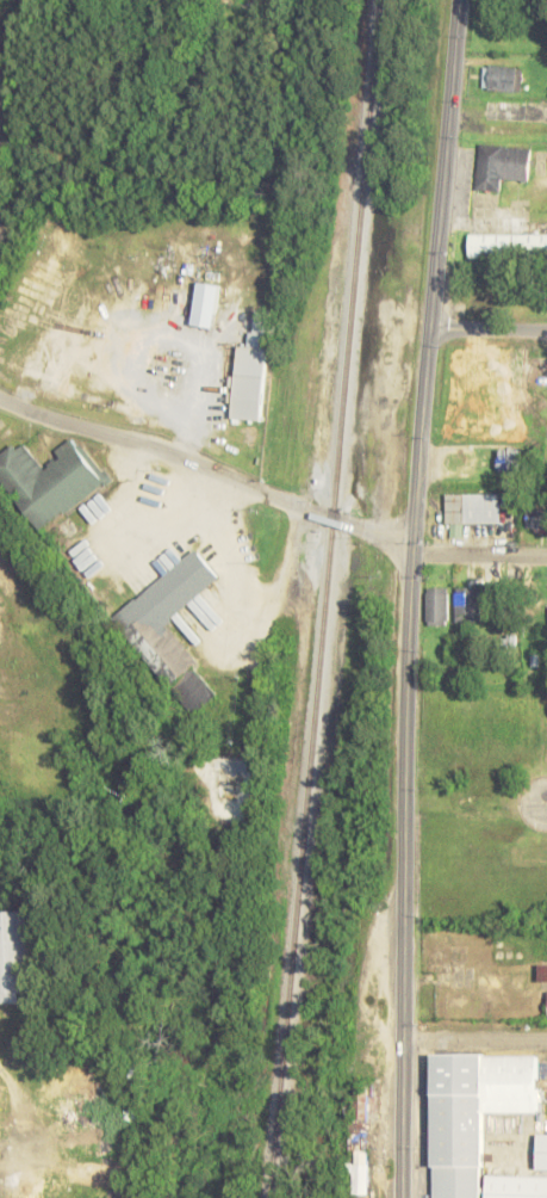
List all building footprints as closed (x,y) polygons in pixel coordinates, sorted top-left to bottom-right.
[(483,91),(522,91),(522,67),(483,67),(483,91)] [(529,147),(478,142),(473,190),(498,192),(499,179),(527,181),(529,147)] [(467,258),(546,258),(546,233),(467,233),(467,258)] [(213,328),(221,286),(198,282),(190,324),(213,328)] [(260,422),(269,313),(252,311),(249,346),(235,345),(229,420),(260,422)] [(78,436),(55,450),(59,457),(42,468),(25,440),(0,456),(0,479),(33,531),(108,483),(78,436)] [(498,493),(445,493),(445,537),(461,537),(461,523),(498,523),(498,493)] [(546,526),(546,510),(526,510),(526,526),(546,526)] [(189,716),(215,695),(193,667),(197,663),(165,622),(219,580),(196,551),(112,617),(189,716)] [(424,586),(424,624),(447,624),(447,586),(424,586)] [(478,622),(478,587),(454,587),(454,622),(478,622)] [(17,1002),(17,992),(30,992),(30,911),(0,911),(0,1002),(17,1002)] [(480,1111),(536,1111),(536,1054),(431,1054),(430,1197),(480,1197),(480,1111)] [(368,1092),(347,1092),(348,1194),(369,1194),(368,1092)] [(535,1134),(535,1169),(546,1170),(546,1134),(535,1134)] [(484,1175),(484,1197),(546,1197),(546,1176),(484,1175)]
